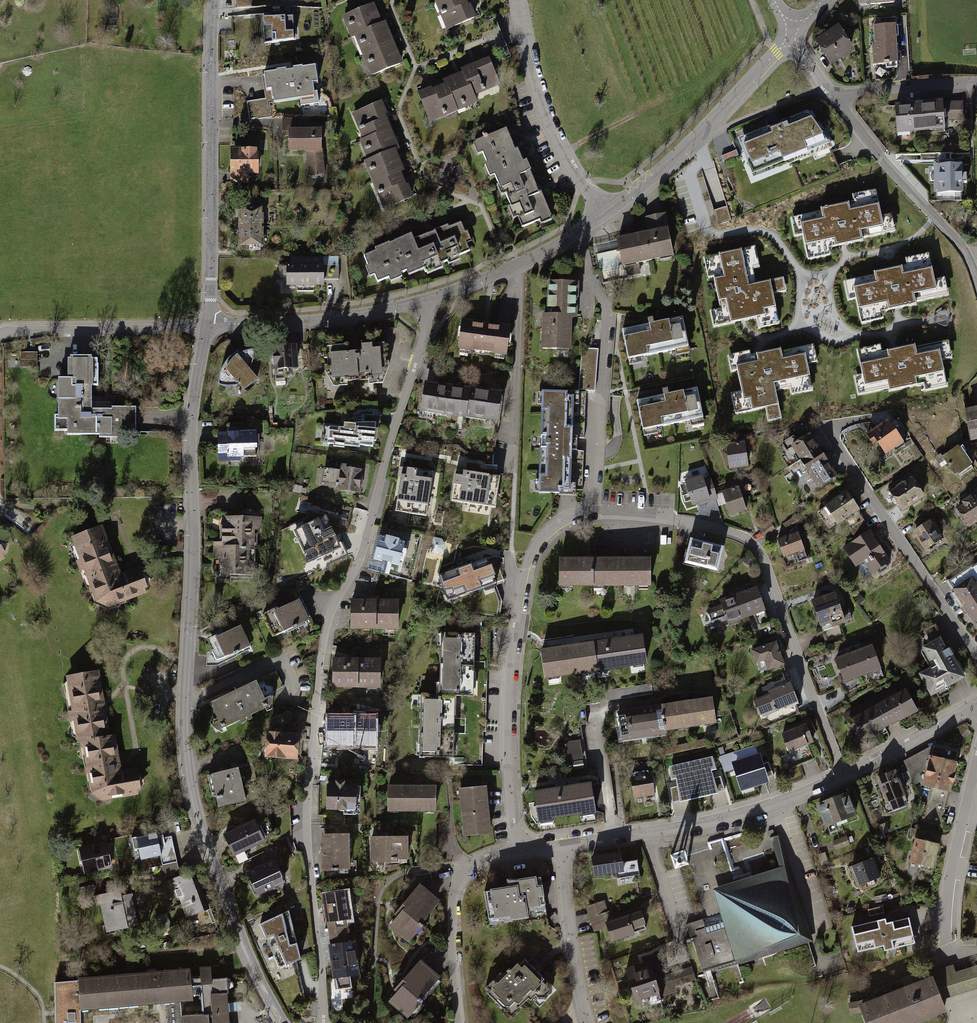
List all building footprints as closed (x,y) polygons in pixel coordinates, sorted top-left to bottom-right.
[(236,25),(256,25),(256,0),(236,0),(236,25)] [(438,2),(434,4),(447,32),(474,20),(465,0),(437,0),(438,2)] [(861,9),(896,8),(896,0),(861,0),(861,9)] [(372,5),(335,19),(343,40),(350,38),(365,78),(404,64),(388,21),(379,24),(372,5)] [(303,23),(273,23),(273,38),(303,38),(303,23)] [(856,53),(839,26),(814,42),(831,68),(856,53)] [(899,28),(873,29),(874,68),(900,67),(899,28)] [(444,86),(418,95),(429,124),(477,106),(475,100),(501,91),(490,62),(461,73),(463,77),(444,84),(444,86)] [(322,72),(271,76),(273,105),(324,101),(322,72)] [(383,105),(356,117),(366,141),(362,142),(372,163),(368,165),(377,185),(372,187),(384,213),(423,196),(383,105)] [(964,106),(897,107),(898,141),(917,141),(917,135),(947,135),(947,123),(964,123),(964,106)] [(770,126),(741,138),(755,173),(829,144),(807,111),(780,122),(782,125),(771,129),(770,126)] [(325,132),(293,133),(294,153),(306,152),(307,179),(326,179),(325,132)] [(506,133),(475,146),(490,180),(496,177),(518,228),(538,220),(541,225),(551,221),(527,165),(524,166),(518,152),(515,153),(506,133)] [(736,150),(721,156),(723,162),(738,156),(736,150)] [(266,152),(235,152),(235,184),(253,184),(253,177),(266,177),(266,152)] [(947,166),(937,166),(937,183),(939,183),(940,191),(961,191),(961,183),(966,183),(966,174),(961,174),(961,166),(953,166),(953,160),(947,161),(947,166)] [(820,211),(790,217),(794,237),(802,235),(807,259),(829,254),(827,247),(861,240),(860,236),(894,230),(891,215),(881,217),(875,189),(851,194),(853,201),(819,208),(820,211)] [(732,220),(727,203),(719,205),(716,193),(711,195),(719,223),(732,220)] [(269,211),(241,211),(241,248),(268,248),(269,211)] [(619,240),(623,269),(675,261),(668,214),(645,217),(648,236),(619,240)] [(459,222),(372,258),(384,287),(471,251),(459,222)] [(755,246),(703,257),(708,278),(714,277),(721,308),(711,310),(714,325),(757,316),(760,327),(780,323),(774,292),(786,290),(783,278),(756,283),(753,268),(760,267),(755,246)] [(874,275),(844,281),(848,301),(857,300),(861,323),(883,319),(881,311),(915,305),(914,301),(948,294),(945,280),(935,281),(929,253),(906,258),(907,265),(873,272),(874,275)] [(336,267),(289,268),(290,289),(337,287),(336,267)] [(577,284),(551,284),(551,315),(542,315),(542,352),(571,352),(571,318),(577,318),(577,284)] [(682,319),(623,331),(630,368),(649,364),(648,356),(672,351),(674,358),(689,355),(682,319)] [(509,334),(463,326),(459,351),(504,360),(509,334)] [(952,359),(948,340),(918,346),(917,343),(884,350),(882,343),(858,348),(864,376),(855,378),(858,392),(891,385),(892,389),(925,382),(927,389),(948,385),(943,361),(952,359)] [(751,349),(728,354),(731,371),(738,370),(743,390),(732,392),(736,413),(765,407),(768,421),(783,418),(777,390),(790,387),(792,394),(814,389),(808,363),(818,361),(814,345),(782,351),(781,348),(752,354),(751,349)] [(381,347),(328,352),(331,379),(383,374),(381,347)] [(288,348),(271,349),(273,373),(290,372),(288,348)] [(581,390),(597,390),(598,349),(581,348),(581,390)] [(217,379),(217,385),(224,386),(232,386),(238,384),(243,389),(252,381),(256,379),(250,373),(254,366),(257,359),(257,352),(252,352),(252,350),(247,351),(241,353),(238,355),(236,351),(228,358),(222,365),(219,372),(217,379)] [(38,367),(39,352),(23,352),(22,367),(38,367)] [(96,358),(67,359),(67,381),(56,381),(57,437),(97,436),(97,441),(135,440),(134,411),(91,412),(90,388),(97,387),(96,358)] [(502,394),(425,381),(420,410),(497,423),(502,394)] [(698,391),(638,404),(646,440),(665,436),(664,429),(688,423),(690,431),(705,427),(698,391)] [(571,495),(572,394),(540,394),(539,495),(571,495)] [(967,411),(972,439),(976,438),(976,409),(967,411)] [(888,420),(867,435),(874,445),(878,442),(885,453),(893,447),(895,450),(905,444),(888,420)] [(374,426),(326,427),(327,449),(375,447),(374,426)] [(254,430),(219,432),(220,462),(256,460),(254,430)] [(764,442),(769,441),(769,438),(774,438),(772,434),(768,434),(769,436),(763,437),(764,442)] [(801,459),(818,448),(810,435),(797,443),(793,436),(782,443),(786,449),(793,446),(801,459)] [(744,441),(727,443),(730,465),(748,463),(744,441)] [(957,446),(942,456),(954,474),(959,471),(962,475),(972,468),(957,446)] [(818,448),(801,459),(818,486),(835,475),(818,448)] [(433,471),(402,467),(395,510),(426,514),(433,471)] [(362,471),(340,469),(338,492),(360,494),(362,471)] [(501,476),(456,469),(452,500),(496,507),(501,476)] [(707,473),(684,480),(692,504),(715,497),(707,473)] [(911,478),(891,491),(894,497),(892,498),(892,501),(894,504),(896,504),(900,510),(923,495),(911,478)] [(741,485),(724,490),(729,511),(746,507),(741,485)] [(848,492),(826,506),(838,525),(860,512),(848,492)] [(959,510),(969,528),(976,524),(976,499),(959,510)] [(827,510),(822,514),(831,530),(837,527),(827,510)] [(326,514),(294,528),(308,559),(339,545),(326,514)] [(254,519),(223,519),(223,544),(214,544),(214,561),(220,561),(220,578),(255,577),(254,519)] [(934,522),(915,533),(927,554),(946,543),(934,522)] [(102,526),(71,539),(95,604),(107,609),(148,594),(139,569),(121,575),(102,526)] [(799,531),(778,537),(783,554),(804,548),(799,531)] [(871,532),(845,548),(863,578),(889,563),(871,532)] [(408,542),(381,534),(372,565),(399,572),(408,542)] [(725,548),(691,540),(684,565),(718,573),(725,548)] [(650,554),(559,555),(560,582),(651,581),(650,554)] [(486,560),(439,576),(448,604),(495,588),(486,560)] [(947,585),(973,626),(976,623),(976,566),(947,585)] [(372,596),(378,582),(363,576),(357,591),(372,596)] [(767,612),(758,586),(739,593),(748,618),(767,612)] [(835,590),(812,598),(821,625),(845,617),(835,590)] [(723,605),(707,611),(712,624),(728,619),(730,624),(748,618),(739,593),(721,599),(723,605)] [(352,600),(352,630),(398,630),(398,600),(352,600)] [(300,602),(264,617),(273,639),(310,624),(300,602)] [(239,629),(207,643),(217,665),(249,651),(239,629)] [(642,632),(541,648),(545,676),(646,660),(642,632)] [(474,697),(474,637),(438,637),(438,696),(420,696),(420,757),(454,757),(453,697),(474,697)] [(941,638),(922,649),(934,668),(919,677),(932,699),(966,679),(941,638)] [(777,640),(753,648),(761,672),(786,664),(777,640)] [(873,642),(835,656),(844,682),(883,668),(873,642)] [(381,661),(337,661),(336,689),(381,690),(381,661)] [(99,673),(65,679),(77,747),(84,746),(94,803),(142,795),(137,769),(122,772),(116,735),(110,736),(99,673)] [(770,694),(755,700),(762,717),(799,701),(790,680),(768,689),(770,694)] [(256,683),(209,705),(222,732),(269,710),(256,683)] [(894,686),(842,714),(850,727),(852,726),(858,739),(892,721),(893,723),(918,709),(906,687),(897,692),(894,686)] [(712,695),(662,702),(666,727),(715,720),(712,695)] [(666,731),(666,727),(662,702),(618,708),(622,737),(666,731)] [(374,720),(329,719),(329,748),(374,748),(374,720)] [(805,723),(780,733),(790,757),(778,761),(783,775),(814,762),(808,746),(814,744),(805,723)] [(299,736),(267,734),(265,760),(297,762),(299,736)] [(580,739),(566,742),(570,761),(584,758),(580,739)] [(769,779),(776,777),(765,745),(759,747),(769,779)] [(723,757),(729,774),(739,770),(744,786),(765,779),(755,747),(723,757)] [(934,747),(903,764),(910,778),(926,772),(922,790),(930,791),(922,823),(939,827),(958,762),(932,758),(934,747)] [(672,777),(677,776),(680,800),(716,792),(709,768),(714,767),(711,757),(670,766),(672,777)] [(246,804),(239,771),(209,777),(217,810),(246,804)] [(896,773),(877,780),(886,805),(890,804),(893,812),(906,807),(903,799),(906,798),(896,773)] [(651,774),(631,777),(634,795),(654,792),(651,774)] [(590,779),(533,787),(538,819),(594,811),(590,779)] [(360,784),(326,785),(326,812),(360,811),(360,784)] [(435,784),(388,785),(389,809),(435,808),(435,784)] [(487,784),(460,786),(464,835),(491,833),(487,784)] [(849,791),(820,801),(829,825),(857,814),(849,791)] [(258,823),(263,842),(275,838),(270,819),(258,823)] [(251,822),(222,836),(233,858),(262,843),(251,822)] [(925,838),(927,831),(911,827),(910,835),(925,838)] [(350,833),(323,833),(324,869),(350,868),(350,833)] [(408,836),(371,837),(371,860),(408,859),(408,836)] [(846,836),(833,841),(835,846),(836,850),(850,845),(846,836)] [(154,837),(132,842),(137,863),(159,858),(154,837)] [(940,843),(916,837),(910,862),(934,868),(940,843)] [(782,838),(772,841),(782,871),(791,868),(782,838)] [(110,844),(78,850),(83,876),(115,870),(110,844)] [(621,851),(592,856),(595,873),(624,868),(621,851)] [(825,852),(818,854),(822,865),(829,863),(825,852)] [(685,853),(673,856),(676,867),(688,864),(685,853)] [(875,857),(853,865),(860,885),(883,877),(875,857)] [(275,863),(246,875),(255,898),(284,886),(275,863)] [(705,921),(689,926),(693,941),(695,940),(706,977),(815,944),(791,868),(782,871),(715,892),(725,923),(707,929),(705,921)] [(194,875),(172,884),(190,930),(211,921),(194,875)] [(509,890),(484,893),(489,927),(529,922),(528,915),(544,913),(540,878),(508,882),(509,890)] [(442,899),(421,881),(394,913),(397,916),(389,926),(409,942),(425,923),(423,922),(442,899)] [(121,893),(97,898),(104,934),(128,929),(121,893)] [(347,893),(324,896),(330,941),(347,939),(345,924),(351,923),(347,893)] [(883,906),(868,909),(870,916),(884,912),(883,906)] [(288,913),(260,929),(279,971),(299,962),(288,913)] [(642,913),(606,924),(612,944),(637,937),(636,934),(647,930),(642,913)] [(886,917),(852,926),(858,951),(885,945),(886,950),(916,942),(910,916),(887,922),(886,917)] [(349,947),(330,949),(335,996),(354,995),(349,947)] [(441,976),(421,958),(394,989),(396,992),(388,1001),(408,1018),(424,1000),(422,998),(441,976)] [(520,962),(490,989),(511,1011),(540,983),(520,962)] [(77,979),(80,1010),(193,1000),(192,986),(200,985),(202,1013),(181,1015),(182,1022),(231,1022),(227,977),(212,978),(210,966),(200,967),(201,977),(191,978),(190,967),(77,977),(77,979)] [(649,967),(625,975),(635,1008),(660,1000),(649,967)] [(693,971),(669,979),(673,990),(697,982),(693,971)] [(855,1006),(862,1022),(915,1022),(944,1012),(930,977),(855,1006)] [(77,979),(66,981),(56,982),(56,1010),(56,1013),(56,1022),(80,1022),(80,1010),(77,979)]
